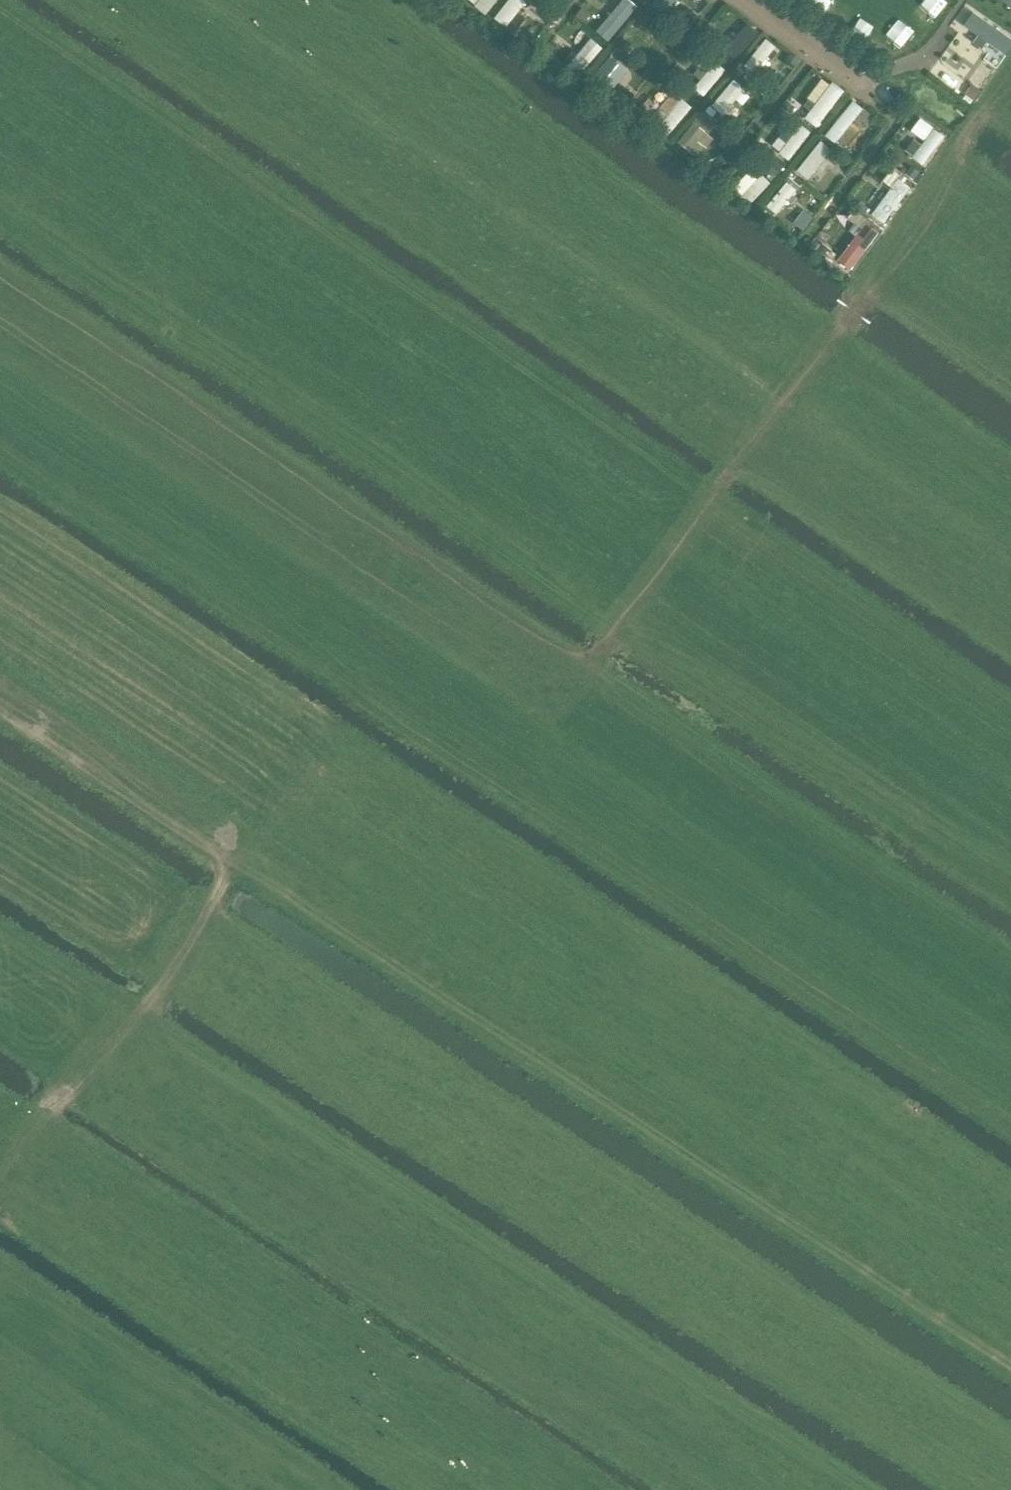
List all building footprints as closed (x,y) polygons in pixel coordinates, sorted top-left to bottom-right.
[(791,53),(783,63),(792,70),(800,60),(791,53)] [(971,85),(964,95),(972,101),(980,91),(971,85)] [(637,111),(628,121),(639,129),(647,118),(637,111)] [(760,157),(754,163),(763,170),(768,164),(760,157)] [(776,157),(770,165),(780,173),(786,165),(776,157)] [(769,165),(763,171),(768,176),(766,178),(772,184),(780,175),(769,165)] [(911,168),(905,176),(917,185),(923,176),(911,168)] [(727,177),(721,184),(727,189),(733,182),(727,177)]
